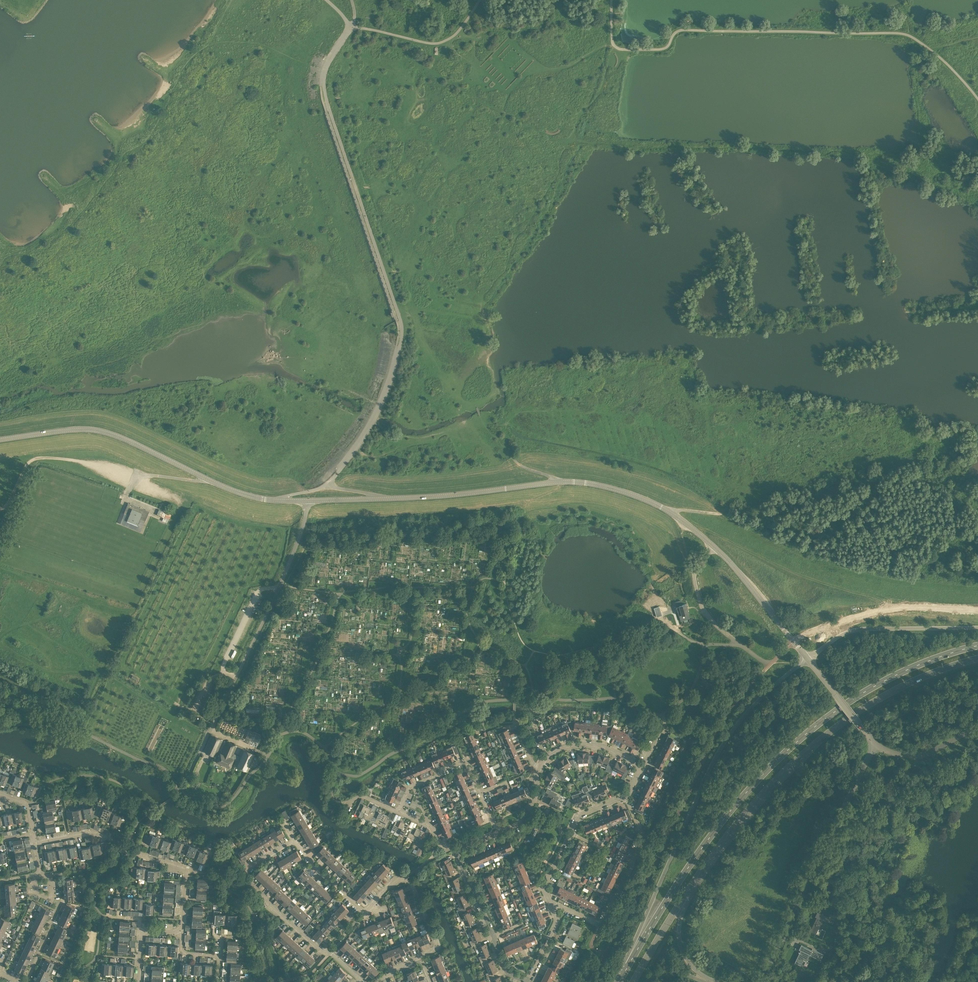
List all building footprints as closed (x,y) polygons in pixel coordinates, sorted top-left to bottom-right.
[(149,511),(128,503),(123,514),(128,516),(126,521),(137,525),(139,521),(144,523),(149,511)] [(158,509),(156,514),(169,518),(169,516),(164,514),(165,512),(158,509)] [(679,615),(681,620),(689,618),(688,613),(689,613),(686,604),(679,606),(676,607),(679,615)] [(562,724),(566,733),(566,734),(568,733),(569,732),(568,732),(571,730),(566,720),(561,722),(562,724)] [(566,733),(562,724),(557,727),(561,735),(566,733)] [(611,738),(610,739),(613,741),(614,739),(613,738),(613,737),(618,729),(619,727),(614,724),(613,727),(612,726),(608,735),(611,736),(610,737),(611,737),(611,738)] [(546,728),(547,731),(551,739),(556,737),(552,729),(551,726),(546,728)] [(243,727),(238,739),(254,745),(258,733),(243,727)] [(507,729),(505,730),(503,727),(497,730),(499,733),(496,734),(499,739),(509,734),(511,734),(510,732),(509,731),(508,732),(507,729)] [(561,735),(557,727),(552,729),(556,737),(561,735)] [(542,733),(546,741),(551,739),(547,731),(546,728),(541,731),(542,733)] [(618,729),(613,737),(618,740),(622,731),(618,729)] [(511,734),(509,734),(499,739),(501,744),(503,743),(511,739),(510,737),(511,737),(511,736),(511,735),(513,735),(512,731),(510,732),(511,734)] [(623,742),(627,734),(622,731),(618,740),(623,742)] [(666,740),(674,744),(676,740),(678,741),(680,736),(671,732),(669,735),(669,734),(668,735),(666,740)] [(466,742),(475,738),(472,733),(464,737),(466,742)] [(536,744),(540,743),(546,741),(542,733),(537,735),(537,734),(533,736),(536,744)] [(628,744),(632,736),(627,734),(623,742),(628,744)] [(211,735),(203,751),(215,756),(222,740),(211,735)] [(633,747),(637,739),(632,736),(628,744),(633,747)] [(475,738),(466,742),(468,747),(477,743),(475,738)] [(511,739),(503,743),(505,748),(515,744),(514,742),(513,741),(512,742),(511,739)] [(638,749),(639,747),(642,748),(645,743),(637,739),(633,747),(638,749)] [(675,745),(674,744),(666,740),(663,745),(671,749),(673,750),(675,747),(674,747),(675,745)] [(229,768),(233,759),(235,755),(233,754),(237,746),(224,741),(220,750),(221,751),(220,753),(216,762),(229,768)] [(507,753),(516,749),(515,747),(516,746),(516,745),(517,745),(516,741),(514,742),(515,744),(505,748),(507,753)] [(477,743),(468,747),(471,752),(479,748),(477,743)] [(450,756),(455,754),(459,753),(455,745),(452,746),(447,748),(450,756)] [(669,754),(671,749),(663,745),(661,750),(669,754)] [(445,758),(450,756),(447,748),(442,750),(445,758)] [(479,748),(471,752),(473,757),(475,756),(481,753),(479,748)] [(233,765),(247,771),(255,755),(242,749),(239,756),(235,755),(233,759),(236,760),(233,765)] [(441,762),(440,761),(437,752),(435,749),(430,752),(435,763),(438,761),(439,763),(440,765),(443,763),(442,761),(441,762)] [(517,752),(516,749),(507,753),(509,758),(518,754),(519,754),(518,752),(518,751),(517,752)] [(440,761),(445,758),(442,750),(437,752),(440,761)] [(672,755),(669,754),(661,750),(658,755),(666,759),(669,760),(672,755)] [(519,754),(518,754),(509,758),(512,763),(520,759),(519,757),(520,756),(520,755),(522,754),(520,751),(518,752),(519,754)] [(483,752),(481,753),(475,756),(477,761),(485,757),(483,752)] [(589,766),(592,766),(593,757),(589,756),(588,752),(583,753),(583,763),(589,763),(589,764),(589,766)] [(578,764),(578,763),(583,763),(583,753),(577,753),(577,759),(573,760),(576,767),(576,769),(579,769),(578,766),(578,764)] [(595,767),(595,764),(596,764),(601,765),(604,756),(599,754),(598,758),(593,757),(592,766),(595,767)] [(669,760),(666,759),(658,755),(656,760),(664,764),(667,765),(669,760)] [(601,765),(606,767),(606,768),(605,770),(608,772),(611,764),(608,762),(610,758),(604,756),(601,765)] [(485,757),(477,761),(479,766),(487,762),(485,757)] [(566,757),(561,760),(567,768),(572,765),(572,766),(573,768),(576,767),(573,760),(569,761),(566,757)] [(426,761),(429,769),(435,767),(431,759),(426,761)] [(520,759),(512,763),(514,768),(523,764),(523,762),(522,761),(521,762),(520,759)] [(562,772),(567,768),(561,760),(557,763),(559,766),(554,769),(555,770),(562,776),(565,778),(565,777),(565,774),(564,774),(563,772),(562,772)] [(611,773),(612,771),(613,770),(618,772),(622,763),(617,760),(615,765),(611,764),(608,772),(611,773)] [(667,765),(664,764),(656,760),(653,765),(664,770),(667,765)] [(424,771),(429,769),(426,761),(421,763),(424,771)] [(523,764),(514,768),(516,773),(524,769),(523,767),(524,766),(524,765),(526,764),(524,761),(523,762),(523,764)] [(487,762),(479,766),(481,771),(489,767),(487,762)] [(419,773),(424,771),(421,763),(416,765),(419,773)] [(622,763),(618,772),(623,775),(621,778),(624,779),(625,777),(628,771),(625,769),(627,766),(622,763)] [(414,776),(419,773),(416,765),(411,767),(414,776)] [(409,778),(414,776),(411,767),(406,769),(409,778)] [(489,767),(481,771),(483,776),(492,772),(489,767)] [(651,772),(652,773),(660,777),(663,771),(655,768),(654,769),(651,768),(651,770),(650,769),(648,772),(649,773),(650,773),(651,772)] [(404,780),(409,778),(406,769),(401,772),(398,773),(400,777),(403,776),(404,780)] [(565,778),(562,776),(555,770),(552,773),(549,772),(546,777),(555,781),(558,776),(562,780),(563,780),(564,781),(566,779),(564,778),(565,778)] [(3,773),(0,781),(0,783),(5,785),(5,783),(9,785),(9,783),(11,778),(8,777),(8,776),(9,773),(4,771),(3,773)] [(9,773),(8,776),(8,777),(11,778),(9,783),(15,785),(18,775),(17,774),(17,775),(13,774),(13,772),(10,771),(9,773)] [(452,775),(454,780),(463,776),(461,771),(452,775)] [(485,781),(494,777),(492,772),(483,776),(485,781)] [(663,778),(660,777),(652,773),(651,772),(650,773),(649,773),(648,774),(651,775),(650,777),(658,781),(660,783),(663,778)] [(19,775),(18,775),(15,785),(20,787),(22,782),(25,784),(26,782),(27,777),(24,776),(25,775),(19,773),(19,775)] [(465,781),(463,776),(454,780),(457,785),(465,781)] [(488,786),(496,782),(498,781),(496,776),(494,777),(485,781),(484,781),(485,783),(486,784),(487,783),(488,786)] [(402,785),(401,784),(402,782),(392,777),(390,782),(392,783),(400,787),(401,787),(402,786),(402,785)] [(553,786),(555,781),(546,777),(543,782),(553,786)] [(660,783),(658,781),(650,777),(647,782),(655,786),(658,788),(660,783)] [(810,788),(814,783),(810,780),(806,785),(810,788)] [(457,785),(459,790),(467,786),(465,781),(457,785)] [(609,791),(608,789),(604,781),(601,782),(603,785),(597,787),(602,797),(607,795),(606,792),(609,791)] [(22,782),(20,787),(19,789),(23,790),(22,791),(27,793),(31,783),(30,783),(29,784),(26,782),(25,784),(22,782)] [(424,793),(432,789),(435,788),(433,782),(428,784),(428,785),(422,788),(424,793)] [(653,791),(655,786),(647,782),(645,787),(653,791)] [(33,784),(31,783),(27,793),(33,796),(34,792),(37,794),(40,788),(32,785),(33,784)] [(398,792),(400,787),(392,783),(389,788),(398,792)] [(583,794),(581,795),(585,804),(590,802),(588,797),(591,796),(588,788),(587,785),(583,787),(582,788),(584,792),(583,794)] [(469,791),(467,786),(459,790),(461,795),(469,791)] [(528,787),(519,790),(522,799),(527,797),(527,796),(531,794),(528,787)] [(596,799),(602,797),(597,787),(592,790),(592,789),(591,789),(591,787),(588,788),(591,796),(594,794),(596,799)] [(651,796),(653,791),(645,787),(642,792),(651,796)] [(395,797),(398,792),(389,788),(387,793),(395,797)] [(435,794),(432,789),(424,793),(426,798),(435,794)] [(558,808),(560,802),(554,799),(556,795),(553,794),(554,792),(550,790),(547,789),(544,794),(547,796),(551,798),(549,804),(558,808)] [(517,801),(522,799),(519,790),(514,793),(517,801)] [(461,795),(463,800),(471,796),(469,791),(461,795)] [(580,806),(585,804),(581,795),(580,792),(575,794),(574,794),(572,795),(575,803),(578,802),(580,806)] [(642,792),(640,797),(648,801),(651,796),(642,792)] [(388,800),(393,802),(395,797),(387,793),(383,802),(387,803),(388,800)] [(512,803),(517,801),(514,793),(509,795),(512,803)] [(426,798),(428,803),(437,799),(435,794),(426,798)] [(507,805),(512,803),(509,795),(504,797),(507,805)] [(473,801),(471,796),(463,800),(465,805),(467,804),(473,801)] [(502,807),(507,805),(504,797),(499,799),(502,807)] [(646,806),(648,801),(640,797),(638,800),(637,800),(636,801),(646,806)] [(439,804),(437,799),(428,803),(431,808),(439,804)] [(497,810),(502,807),(499,799),(494,801),(494,802),(491,803),(494,811),(497,809),(497,810)] [(475,800),(473,801),(467,804),(469,809),(478,805),(475,800)] [(642,813),(646,806),(636,801),(636,802),(637,802),(635,807),(636,807),(635,810),(642,813)] [(97,816),(103,818),(107,807),(105,807),(105,808),(101,806),(102,805),(98,803),(96,810),(99,811),(97,816)] [(362,817),(367,806),(362,804),(362,805),(359,804),(354,813),(357,814),(357,815),(362,817)] [(433,813),(441,809),(439,804),(431,808),(433,813)] [(471,814),(480,810),(478,805),(469,809),(471,814)] [(97,817),(97,816),(99,811),(96,810),(93,810),(92,806),(87,807),(87,806),(86,806),(88,817),(94,816),(97,817)] [(292,816),(294,820),(302,815),(299,810),(297,806),(289,811),(291,814),(288,816),(290,817),(292,816)] [(373,808),(367,806),(362,817),(367,820),(367,819),(370,820),(374,811),(372,810),(373,808)] [(108,808),(107,807),(103,818),(108,819),(108,820),(111,812),(112,810),(108,809),(108,808)] [(444,808),(441,809),(433,813),(435,818),(437,817),(443,814),(445,813),(446,813),(444,808)] [(53,816),(52,812),(52,809),(48,810),(48,812),(42,813),(43,818),(53,816)] [(71,820),(77,819),(74,809),(73,809),(73,810),(65,812),(67,818),(70,817),(71,820)] [(482,815),(480,810),(471,814),(474,819),(482,815)] [(623,820),(628,818),(629,821),(632,820),(628,810),(625,811),(624,810),(619,812),(623,820)] [(377,825),(383,813),(378,811),(377,813),(374,811),(370,820),(373,822),(372,822),(377,825)] [(115,814),(111,812),(108,820),(108,819),(107,821),(113,823),(117,813),(115,812),(115,814)] [(619,812),(614,814),(618,823),(623,820),(619,812)] [(118,813),(117,813),(113,823),(122,827),(124,820),(121,819),(122,816),(118,815),(118,813)] [(388,816),(383,813),(377,825),(383,827),(386,828),(390,819),(387,817),(388,816)] [(445,813),(443,814),(437,817),(438,819),(437,820),(437,821),(435,822),(436,825),(438,824),(438,822),(439,822),(447,818),(445,813)] [(608,815),(609,816),(613,825),(618,823),(614,814),(611,815),(611,814),(610,814),(608,815)] [(305,820),(302,815),(294,820),(296,823),(297,824),(305,820)] [(484,820),(482,815),(474,819),(476,824),(484,820)] [(602,827),(607,825),(604,819),(604,818),(604,816),(598,819),(602,827)] [(608,827),(613,825),(609,816),(604,818),(604,819),(607,825),(608,827)] [(447,818),(439,822),(441,827),(449,823),(447,818)] [(593,821),(597,829),(602,827),(598,819),(593,821)] [(305,820),(297,824),(296,823),(294,825),(295,827),(298,825),(300,829),(307,824),(305,820)] [(394,831),(399,833),(405,822),(400,820),(399,822),(396,820),(392,829),(394,831)] [(538,830),(539,828),(540,828),(541,828),(540,831),(544,833),(548,827),(543,824),(542,825),(541,825),(542,824),(535,821),(533,825),(532,824),(531,827),(532,828),(529,834),(527,838),(534,841),(538,831),(538,830)] [(592,831),(597,829),(593,821),(588,823),(592,831)] [(410,824),(405,822),(399,833),(404,836),(404,835),(407,837),(412,828),(409,826),(410,824)] [(452,828),(449,823),(441,827),(443,832),(452,828)] [(587,834),(592,831),(588,823),(583,825),(587,834)] [(303,833),(310,829),(307,824),(300,829),(302,833),(303,833)] [(276,830),(280,838),(279,838),(281,841),(283,840),(281,837),(285,835),(280,827),(276,830)] [(412,828),(407,837),(410,838),(415,841),(420,829),(415,827),(414,829),(412,828)] [(454,833),(452,828),(443,832),(445,837),(454,833)] [(310,829),(303,833),(302,833),(300,834),(301,836),(303,834),(305,838),(313,833),(310,829)] [(425,832),(420,829),(415,841),(420,843),(423,844),(427,835),(424,834),(425,832)] [(143,842),(152,845),(156,835),(154,834),(155,832),(150,830),(149,833),(150,834),(149,837),(145,836),(143,842)] [(280,838),(276,830),(271,833),(276,841),(279,838),(280,838)] [(156,833),(156,835),(152,845),(157,847),(161,838),(162,835),(156,833)] [(266,836),(271,843),(270,844),(271,846),(273,845),(272,843),(276,841),(271,833),(266,836)] [(308,843),(316,838),(313,833),(305,838),(308,842),(308,843)] [(632,842),(633,839),(625,835),(624,838),(621,843),(629,847),(630,846),(632,842)] [(271,843),(266,836),(262,838),(266,846),(270,844),(271,843)] [(162,849),(166,839),(165,838),(164,839),(161,838),(157,847),(162,849)] [(172,838),(171,842),(169,848),(174,850),(178,839),(177,839),(176,840),(172,838)] [(263,848),(266,846),(262,838),(257,841),(262,849),(261,850),(262,852),(264,851),(263,848)] [(316,838),(308,843),(308,842),(305,843),(306,845),(309,844),(311,848),(319,843),(316,838)] [(168,839),(166,839),(162,849),(168,851),(169,848),(171,842),(167,840),(168,839)] [(185,848),(187,844),(187,842),(184,841),(183,842),(179,841),(180,840),(178,839),(174,850),(180,852),(181,847),(185,848)] [(261,850),(262,849),(257,841),(252,844),(257,852),(261,850)] [(576,846),(584,850),(587,845),(579,841),(576,846)] [(104,842),(95,844),(97,855),(99,854),(98,853),(103,852),(102,849),(106,849),(104,842)] [(505,844),(508,852),(514,850),(510,842),(505,844)] [(632,847),(630,846),(629,847),(621,843),(619,848),(627,852),(629,848),(631,849),(632,847)] [(190,845),(187,844),(185,848),(181,847),(180,852),(179,853),(183,855),(183,853),(188,855),(192,845),(191,844),(190,845)] [(248,847),(252,855),(253,858),(255,856),(253,854),(257,852),(252,844),(248,847)] [(503,854),(508,852),(505,844),(500,846),(503,854)] [(192,845),(188,855),(194,857),(197,849),(197,848),(193,846),(194,845),(192,845)] [(498,856),(503,854),(500,846),(495,848),(498,856)] [(582,855),(584,850),(576,846),(574,851),(582,855)] [(252,855),(248,847),(243,850),(248,857),(252,855)] [(321,857),(327,850),(323,847),(317,853),(320,857),(321,857)] [(626,859),(627,857),(625,856),(627,852),(619,848),(616,847),(614,852),(624,857),(624,858),(626,859)] [(493,858),(498,856),(495,848),(490,850),(493,858)] [(200,851),(197,849),(194,857),(193,858),(198,860),(202,850),(201,850),(200,851)] [(202,850),(198,860),(207,864),(210,858),(206,856),(207,853),(203,852),(204,851),(202,850)] [(244,860),(248,857),(243,850),(238,853),(239,854),(237,856),(242,864),(246,862),(244,860)] [(297,861),(292,853),(293,853),(291,850),(290,852),(291,854),(287,856),(292,864),(297,861)] [(297,850),(293,853),(292,853),(297,861),(302,858),(297,850)] [(321,857),(320,857),(318,859),(320,860),(322,858),(325,861),(331,854),(327,850),(321,857)] [(488,861),(493,858),(490,850),(485,852),(488,861)] [(46,861),(51,860),(49,851),(41,852),(43,860),(46,859),(46,861)] [(579,860),(582,855),(574,851),(571,856),(579,860)] [(622,862),(624,858),(624,857),(614,852),(613,851),(611,856),(613,857),(614,858),(616,859),(622,862)] [(485,852),(480,854),(484,863),(488,861),(485,852)] [(331,854),(325,861),(328,864),(329,864),(335,858),(331,854)] [(479,865),(484,863),(480,854),(475,857),(479,865)] [(287,867),(283,859),(284,858),(282,856),(280,857),(282,860),(278,862),(283,870),(287,867)] [(287,856),(284,858),(283,859),(287,867),(292,864),(287,856)] [(577,864),(579,860),(571,856),(569,860),(577,864)] [(473,867),(479,865),(475,857),(470,859),(473,867)] [(624,862),(622,862),(616,859),(614,858),(613,857),(610,862),(613,863),(621,868),(624,862)] [(339,861),(335,858),(329,864),(328,864),(327,866),(328,867),(330,865),(333,868),(339,861)] [(139,878),(139,867),(140,864),(140,863),(140,860),(140,859),(138,859),(138,862),(137,862),(136,867),(130,867),(129,873),(133,874),(133,877),(137,877),(137,878),(139,878)] [(444,870),(453,866),(451,861),(446,863),(445,860),(438,863),(440,867),(443,867),(444,870)] [(575,869),(577,864),(569,860),(567,865),(575,869)] [(333,868),(336,871),(337,872),(343,865),(339,861),(333,868)] [(524,866),(522,861),(514,864),(513,863),(510,865),(511,868),(514,867),(516,870),(524,866)] [(611,868),(619,872),(621,868),(613,863),(611,868)] [(379,868),(386,874),(385,875),(387,877),(388,875),(386,873),(390,870),(383,864),(379,868)] [(347,869),(343,865),(337,872),(336,871),(334,873),(336,875),(338,873),(341,875),(347,869)] [(572,874),(575,869),(567,865),(564,870),(572,874)] [(455,872),(453,866),(444,870),(446,873),(443,874),(445,879),(452,876),(451,874),(455,872)] [(524,866),(516,870),(518,875),(526,871),(524,866)] [(300,883),(302,880),(308,874),(305,871),(307,869),(305,867),(303,869),(304,870),(298,876),(296,879),(300,883)] [(386,874),(379,868),(375,872),(382,878),(385,875),(386,874)] [(617,877),(619,872),(611,868),(609,873),(617,877)] [(256,876),(259,879),(265,873),(261,869),(255,876),(254,875),(253,877),(254,878),(256,876)] [(347,869),(341,875),(344,878),(345,879),(351,872),(347,869)] [(151,870),(150,881),(151,881),(151,880),(156,880),(156,877),(160,877),(160,871),(151,870)] [(526,871),(518,875),(520,880),(528,876),(526,871)] [(345,879),(344,878),(342,880),(344,882),(346,880),(349,883),(355,876),(351,872),(345,879)] [(379,881),(382,878),(375,872),(372,876),(378,882),(378,883),(380,885),(381,883),(379,881)] [(259,879),(262,882),(263,883),(269,876),(265,873),(259,879)] [(614,882),(617,877),(609,873),(606,878),(614,882)] [(312,877),(313,878),(315,876),(313,874),(311,877),(308,874),(302,880),(306,884),(312,877)] [(486,882),(495,879),(492,874),(484,877),(486,881),(486,882)] [(263,883),(262,882),(260,884),(262,886),(264,884),(267,887),(273,880),(269,876),(263,883)] [(378,883),(378,882),(372,876),(368,880),(375,886),(378,883)] [(452,876),(445,879),(448,884),(450,883),(451,886),(460,883),(458,877),(453,879),(452,876)] [(528,876),(520,880),(522,884),(522,885),(528,882),(530,881),(528,876)] [(312,877),(306,884),(310,888),(316,881),(313,878),(312,877)] [(486,882),(486,881),(483,882),(484,884),(487,883),(488,887),(497,884),(499,883),(497,878),(495,879),(486,882)] [(612,887),(614,882),(606,878),(604,883),(612,887)] [(267,887),(270,889),(271,890),(277,884),(273,880),(267,887)] [(364,884),(371,890),(370,891),(372,893),(374,891),(372,889),(375,886),(368,880),(364,884)] [(320,885),(321,885),(323,883),(321,882),(319,884),(316,881),(310,888),(314,891),(320,885)] [(561,897),(565,889),(562,888),(564,884),(558,881),(553,892),(556,893),(556,894),(561,897)] [(612,887),(604,883),(601,881),(596,890),(599,891),(601,888),(609,892),(612,887)] [(530,886),(528,882),(522,885),(522,884),(520,885),(522,891),(530,887),(530,886)] [(452,896),(459,893),(458,890),(462,888),(460,883),(451,886),(453,890),(450,891),(452,896)] [(271,890),(270,889),(268,891),(270,893),(272,891),(275,894),(280,889),(282,887),(277,884),(271,890)] [(371,890),(364,884),(361,888),(367,894),(370,891),(371,890)] [(488,892),(488,894),(491,893),(491,892),(499,889),(497,884),(488,887),(490,891),(488,892)] [(320,885),(314,891),(318,895),(324,888),(321,885),(320,885)] [(530,887),(522,891),(524,896),(533,892),(531,888),(534,887),(533,885),(530,886),(530,887)] [(394,891),(396,896),(405,893),(403,889),(405,888),(405,886),(402,887),(402,888),(394,891)] [(567,890),(565,889),(561,897),(566,899),(571,889),(568,887),(567,890)] [(328,892),(329,893),(331,891),(329,889),(327,891),(324,888),(318,895),(322,898),(328,892)] [(357,892),(364,898),(363,899),(365,901),(367,899),(365,897),(367,894),(361,888),(357,892)] [(274,895),(277,898),(278,899),(284,892),(280,889),(275,894),(274,895)] [(493,897),(501,894),(499,889),(491,892),(491,893),(493,897)] [(571,889),(566,899),(571,902),(575,894),(576,891),(571,889)] [(284,892),(278,899),(277,898),(275,900),(277,902),(279,900),(282,903),(288,896),(284,892)] [(328,892),(322,898),(326,902),(332,896),(329,893),(328,892)] [(360,902),(363,899),(364,898),(357,892),(353,896),(360,902)] [(533,892),(524,896),(526,900),(535,897),(535,898),(538,897),(537,895),(534,896),(533,892)] [(407,898),(407,899),(410,898),(409,896),(406,897),(405,893),(396,896),(398,901),(407,898)] [(459,893),(452,896),(455,900),(457,900),(458,903),(467,899),(465,894),(460,896),(459,893)] [(501,894),(493,897),(494,901),(495,902),(503,899),(501,894)] [(575,894),(571,902),(575,904),(579,896),(575,894)] [(282,903),(285,906),(286,906),(292,900),(288,896),(282,903)] [(580,907),(584,899),(579,896),(575,904),(580,907)] [(535,897),(526,900),(529,905),(537,902),(535,898),(535,897)] [(398,901),(400,906),(409,903),(407,899),(407,898),(398,901)] [(469,905),(467,899),(458,903),(460,906),(457,907),(460,912),(464,910),(466,909),(465,907),(469,905)] [(492,902),(493,904),(495,903),(497,907),(503,904),(503,905),(505,904),(503,899),(495,902),(494,901),(492,902)] [(584,899),(580,907),(585,909),(589,901),(584,899)] [(286,906),(285,906),(283,908),(285,909),(287,907),(290,910),(296,903),(292,900),(286,906)] [(589,901),(585,909),(590,911),(594,903),(589,901)] [(537,902),(529,905),(531,910),(539,907),(539,906),(537,902)] [(290,910),(293,913),(294,914),(300,907),(296,903),(290,910)] [(410,907),(409,903),(400,906),(402,911),(411,908),(410,907)] [(594,903),(590,911),(595,914),(595,913),(598,914),(603,905),(597,903),(597,905),(594,903)] [(62,905),(61,907),(72,912),(75,908),(66,904),(65,906),(62,905)] [(338,908),(345,914),(344,915),(347,917),(348,915),(346,913),(349,910),(342,904),(338,908)] [(505,909),(503,905),(503,904),(497,907),(495,908),(497,913),(505,909)] [(539,907),(531,910),(533,915),(541,912),(539,908),(542,907),(541,905),(539,906),(539,907)] [(42,906),(39,911),(48,915),(49,913),(52,914),(53,912),(42,906)] [(414,908),(413,906),(410,907),(411,908),(402,911),(404,916),(413,913),(411,909),(414,908)] [(62,913),(70,917),(72,912),(61,907),(60,910),(63,911),(62,913)] [(300,907),(294,914),(293,913),(291,915),(293,916),(294,914),(298,917),(304,911),(300,907)] [(345,914),(338,908),(335,912),(342,918),(344,915),(345,914)] [(505,909),(497,913),(499,918),(508,914),(505,909)] [(458,913),(461,921),(463,920),(472,916),(470,911),(465,913),(464,910),(460,912),(458,913)] [(46,920),(48,915),(39,911),(38,913),(35,912),(34,914),(46,920)] [(298,917),(301,920),(302,921),(308,914),(304,911),(298,917)] [(331,916),(338,922),(337,923),(339,925),(341,923),(339,921),(342,918),(335,912),(331,916)] [(541,912),(533,915),(535,920),(543,917),(544,918),(546,917),(545,915),(543,916),(541,912)] [(817,912),(816,915),(815,916),(817,917),(810,930),(816,933),(822,920),(826,921),(828,917),(817,912)] [(57,916),(68,922),(70,917),(62,913),(61,915),(58,914),(57,916)] [(415,918),(415,919),(418,918),(417,916),(416,916),(416,915),(414,915),(413,913),(404,916),(407,921),(415,918)] [(46,920),(34,914),(33,917),(36,918),(35,920),(43,924),(46,920)] [(302,921),(301,920),(299,922),(301,924),(303,922),(306,925),(312,918),(308,914),(302,921)] [(508,914),(499,918),(501,923),(510,919),(508,914)] [(68,922),(57,916),(55,919),(58,920),(57,923),(66,927),(68,922)] [(338,922),(331,916),(328,920),(334,926),(337,923),(338,922)] [(384,929),(389,927),(385,919),(386,918),(385,916),(383,917),(384,919),(380,921),(384,929)] [(386,916),(385,916),(386,918),(385,919),(389,927),(390,929),(395,927),(391,917),(388,918),(387,917),(386,916)] [(465,929),(471,927),(470,924),(475,922),(472,916),(463,920),(465,924),(463,925),(465,929)] [(0,919),(0,923),(10,927),(11,925),(8,923),(9,921),(1,917),(0,919)] [(546,922),(544,918),(543,917),(535,920),(533,921),(535,926),(538,925),(539,928),(541,928),(543,929),(545,926),(546,925),(545,922),(546,922)] [(417,923),(415,919),(415,918),(407,921),(409,927),(417,923)] [(846,923),(837,918),(831,930),(841,934),(846,923)] [(510,919),(501,923),(504,928),(512,925),(510,919)] [(43,924),(35,920),(34,922),(31,921),(30,923),(41,929),(43,924)] [(324,924),(331,930),(330,931),(332,933),(333,931),(331,929),(334,926),(328,920),(324,924)] [(375,920),(373,921),(374,923),(375,923),(379,931),(380,934),(385,932),(384,929),(380,921),(378,922),(378,921),(376,921),(375,920)] [(41,929),(30,923),(29,926),(31,927),(30,930),(39,934),(41,929)] [(374,933),(379,931),(375,923),(374,923),(370,925),(374,933)] [(572,923),(567,934),(576,938),(582,927),(572,923)] [(331,930),(324,924),(320,928),(327,934),(330,931),(331,930)] [(366,927),(365,924),(363,925),(364,928),(360,929),(357,931),(359,936),(362,935),(364,938),(369,936),(365,927),(366,927)] [(59,925),(57,930),(68,935),(69,933),(66,931),(67,929),(59,925)] [(370,925),(366,927),(365,927),(369,936),(374,933),(370,925)] [(283,930),(284,929),(281,926),(274,934),(277,937),(275,939),(279,942),(281,940),(287,934),(288,934),(290,932),(288,931),(286,933),(283,930)] [(471,927),(465,929),(467,934),(469,933),(471,937),(479,933),(477,927),(472,929),(471,927)] [(317,932),(323,938),(323,939),(325,941),(326,939),(324,937),(327,934),(320,928),(317,932)] [(55,934),(63,938),(64,936),(67,938),(68,935),(57,930),(55,934)] [(32,932),(30,937),(41,942),(42,940),(39,938),(41,936),(32,932)] [(320,942),(323,939),(323,938),(317,932),(313,936),(320,942)] [(427,933),(421,935),(425,943),(429,941),(430,944),(432,943),(431,941),(430,941),(427,933)] [(479,933),(471,937),(472,940),(470,941),(472,946),(474,945),(478,943),(477,940),(482,938),(479,933)] [(529,936),(532,944),(537,942),(534,933),(529,936)] [(52,939),(64,944),(65,942),(62,940),(63,938),(55,934),(52,939)] [(291,937),(288,934),(287,934),(281,940),(285,944),(291,937)] [(421,945),(425,943),(421,935),(417,937),(420,945),(419,946),(420,948),(422,947),(421,945)] [(527,946),(532,944),(529,936),(524,938),(527,946)] [(40,945),(41,942),(30,937),(28,941),(36,945),(37,943),(40,945)] [(296,942),(297,940),(296,938),(294,940),(291,937),(285,944),(289,948),(295,941),(296,942)] [(419,946),(420,945),(417,937),(412,939),(415,947),(419,946)] [(572,946),(574,940),(566,937),(563,943),(572,946)] [(522,948),(527,946),(524,938),(519,940),(522,948)] [(50,944),(59,948),(60,945),(63,947),(64,944),(52,939),(50,944)] [(411,949),(415,947),(412,939),(407,941),(410,949),(411,949)] [(517,950),(522,948),(519,940),(514,942),(517,950)] [(35,948),(36,945),(28,941),(25,946),(37,951),(38,949),(35,948)] [(299,945),(296,942),(295,941),(289,948),(293,951),(299,945)] [(342,953),(343,954),(345,952),(344,951),(351,945),(346,941),(340,948),(344,951),(342,953)] [(410,949),(407,941),(401,943),(402,945),(405,951),(409,950),(410,952),(412,952),(411,949),(410,949)] [(480,942),(478,943),(474,945),(476,950),(478,949),(479,952),(488,949),(486,943),(481,945),(480,942)] [(512,953),(517,950),(514,942),(509,944),(512,953)] [(344,951),(345,952),(348,955),(355,948),(356,947),(352,943),(351,945),(344,951)] [(45,947),(56,952),(59,948),(50,944),(49,946),(46,944),(45,947)] [(507,955),(512,953),(509,944),(504,947),(507,955)] [(304,949),(305,947),(304,945),(302,947),(299,945),(293,951),(297,955),(303,948),(304,949)] [(391,947),(392,949),(396,958),(400,956),(401,955),(397,947),(396,945),(391,947)] [(405,951),(402,945),(397,947),(401,955),(400,956),(401,959),(403,958),(402,955),(406,953),(405,951)] [(807,961),(810,955),(816,958),(819,952),(812,949),(812,950),(801,945),(799,949),(801,950),(796,960),(802,963),(803,960),(807,961)] [(36,954),(37,951),(25,946),(23,951),(32,955),(33,953),(36,954)] [(54,957),(56,952),(45,947),(44,949),(47,951),(46,953),(54,957)] [(307,952),(304,949),(303,948),(297,955),(295,957),(299,960),(301,959),(307,952)] [(355,948),(348,955),(352,958),(352,959),(359,952),(355,948)] [(558,953),(566,957),(568,958),(569,958),(572,951),(566,948),(565,951),(560,948),(558,952),(558,953)] [(392,959),(396,958),(392,949),(387,951),(391,960),(392,959)] [(488,949),(479,952),(481,956),(479,957),(481,962),(487,959),(486,956),(491,954),(488,949)] [(352,959),(352,958),(350,960),(351,962),(353,960),(356,962),(364,954),(360,950),(359,952),(352,959)] [(31,957),(32,955),(23,951),(21,955),(32,961),(34,958),(31,957)] [(391,963),(393,962),(392,959),(391,960),(387,951),(382,954),(386,962),(390,960),(391,963)] [(568,958),(566,957),(558,953),(558,952),(556,951),(555,953),(557,954),(555,958),(563,962),(565,963),(568,958)] [(312,956),(313,954),(312,953),(310,955),(307,952),(301,959),(305,962),(311,955),(312,956)] [(358,967),(359,969),(361,967),(360,966),(369,957),(365,953),(364,954),(356,962),(360,965),(358,967)] [(433,964),(442,961),(444,960),(441,953),(438,954),(439,956),(431,959),(433,963),(433,964)] [(31,963),(32,961),(21,955),(19,960),(27,964),(28,962),(31,963)] [(315,959),(312,956),(311,955),(305,962),(309,966),(315,959)] [(360,966),(361,967),(364,970),(371,963),(373,961),(369,957),(360,966)] [(555,958),(553,962),(551,961),(550,962),(552,964),(553,963),(561,967),(563,962),(555,958)] [(40,962),(51,967),(54,963),(45,959),(44,961),(41,959),(40,962)] [(487,959),(481,962),(483,966),(485,966),(487,969),(495,965),(493,960),(488,962),(487,959)] [(25,969),(27,964),(19,960),(18,962),(15,961),(14,963),(25,969)] [(433,964),(433,963),(430,964),(431,966),(434,965),(435,969),(444,966),(442,961),(433,964)] [(51,967),(40,962),(39,965),(42,966),(41,968),(49,972),(51,967)] [(23,973),(25,969),(14,963),(12,966),(15,967),(14,969),(23,973)] [(371,963),(364,970),(368,973),(375,967),(371,963)] [(557,971),(558,972),(561,967),(553,963),(552,964),(551,967),(550,968),(557,971)] [(495,965),(487,969),(488,972),(486,973),(488,978),(494,975),(493,973),(498,971),(495,965)] [(435,974),(435,976),(438,975),(437,974),(446,971),(445,970),(444,966),(435,969),(437,973),(435,974)] [(554,976),(557,971),(550,968),(551,967),(549,966),(546,972),(554,976)] [(340,967),(336,971),(343,978),(342,978),(344,980),(346,979),(345,978),(345,977),(345,976),(345,975),(347,973),(340,967)] [(368,973),(366,975),(367,976),(369,974),(373,977),(379,970),(375,967),(368,973)] [(39,973),(50,978),(51,975),(48,974),(49,972),(41,968),(39,973)] [(415,971),(418,970),(417,968),(414,969),(415,970),(406,974),(409,979),(417,975),(415,971)] [(339,981),(342,978),(343,978),(336,971),(333,975),(339,981)] [(437,974),(438,975),(440,979),(448,976),(446,972),(446,971),(437,974)] [(552,980),(554,976),(546,972),(544,976),(552,980)] [(37,977),(45,981),(46,979),(49,981),(50,978),(39,973),(37,977)]
